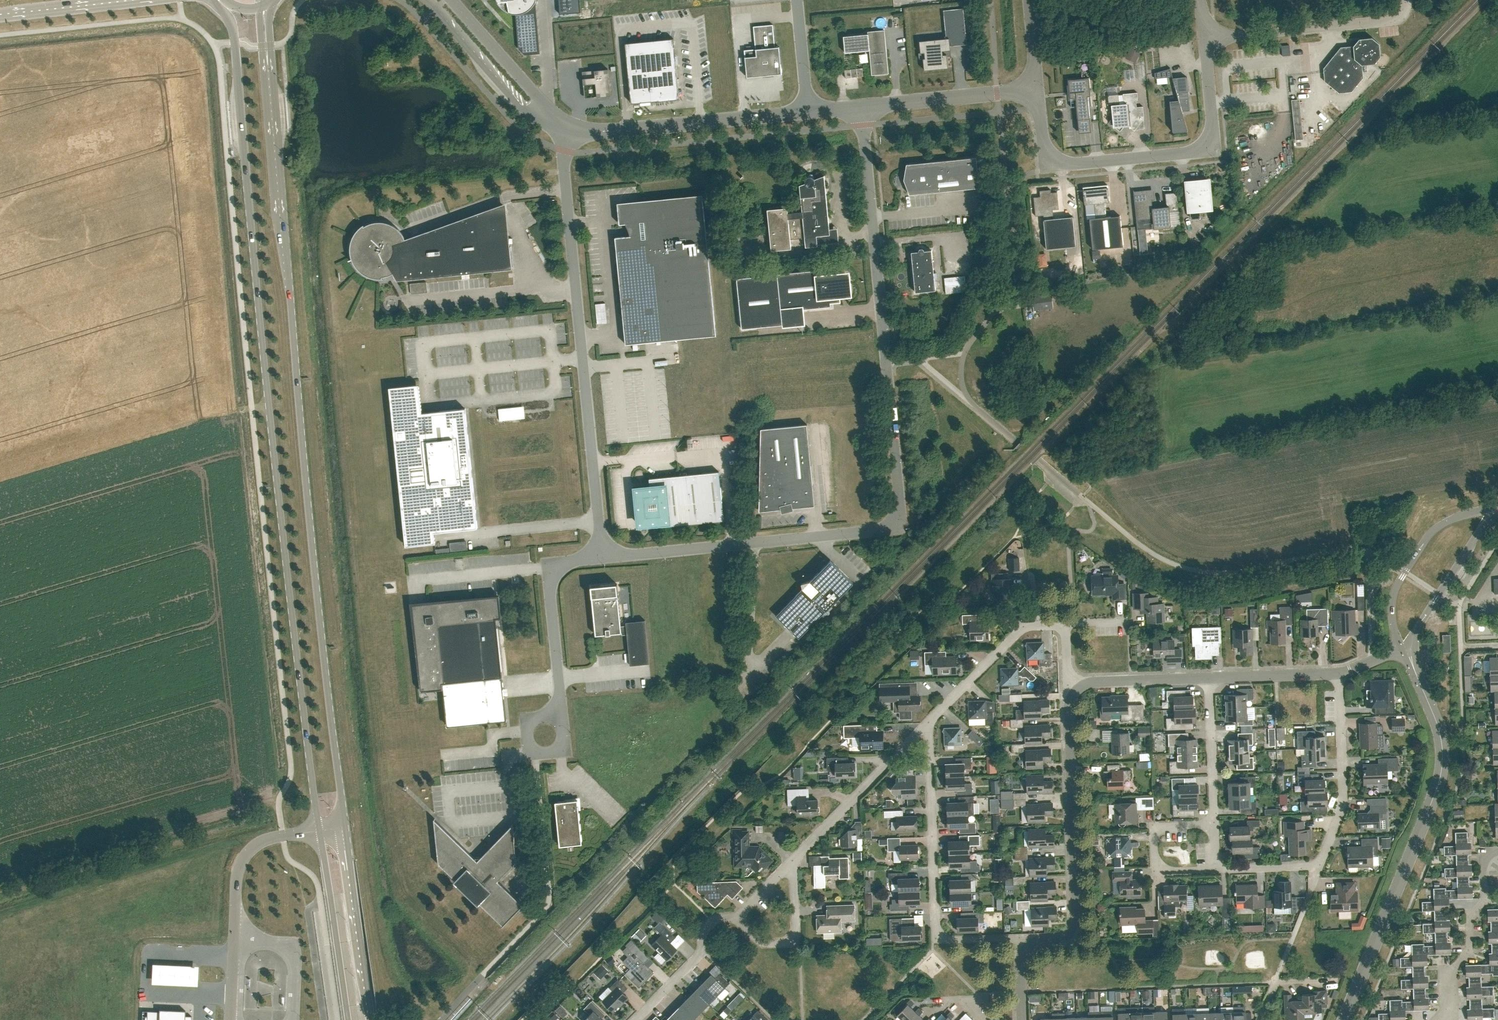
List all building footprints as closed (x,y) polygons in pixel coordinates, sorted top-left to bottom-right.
[(497,1),(498,3),(499,5),(500,6),(502,8),(503,9),(505,10),(506,11),(508,12),(510,13),(512,13),(514,14),(516,14),(519,48),(525,55),(540,54),(538,34),(535,0),(497,0),(497,1)] [(560,2),(559,2),(559,3),(560,3),(560,10),(560,11),(581,9),(580,0),(560,0),(560,2)] [(394,3),(391,7),(400,14),(403,10),(394,3)] [(919,41),(921,53),(923,53),(924,70),(948,68),(946,50),(950,50),(950,46),(967,44),(963,8),(943,10),(946,38),(919,41)] [(755,49),(744,50),(747,77),(762,76),(766,75),(766,73),(773,72),(774,75),(782,74),(781,63),(781,64),(779,47),(775,47),(773,24),(753,26),(755,49)] [(872,75),(889,74),(885,30),(868,31),(868,34),(843,36),(845,53),(869,50),(872,75)] [(1324,81),(1339,92),(1352,92),(1363,77),(1362,65),(1374,64),(1380,57),(1379,44),(1372,38),(1359,39),(1353,46),(1342,47),(1341,47),(1323,68),(1324,81)] [(679,89),(674,39),(625,43),(629,84),(631,103),(641,102),(650,101),(650,102),(677,99),(679,99),(679,89)] [(1130,49),(1126,58),(1134,62),(1138,53),(1130,49)] [(863,76),(862,68),(844,70),(845,78),(863,76)] [(1186,78),(1173,79),(1170,68),(1170,69),(1154,73),(1155,78),(1172,77),(1179,101),(1170,102),(1170,101),(1169,101),(1173,132),(1173,131),(1187,130),(1187,132),(1188,132),(1183,116),(1182,111),(1189,110),(1189,111),(1190,111),(1187,77),(1186,77),(1186,78)] [(608,69),(582,71),(584,90),(584,89),(585,93),(588,92),(588,98),(611,96),(608,69)] [(1090,117),(1089,105),(1091,105),(1090,93),(1089,78),(1068,80),(1069,92),(1070,92),(1071,103),(1076,103),(1077,119),(1078,119),(1079,133),(1091,132),(1090,117)] [(771,97),(771,93),(760,93),(760,90),(745,91),(745,103),(751,103),(751,101),(757,101),(756,98),(771,97)] [(1103,117),(1109,122),(1120,131),(1125,125),(1129,125),(1129,126),(1134,131),(1144,119),(1143,106),(1137,107),(1136,100),(1138,100),(1137,92),(1123,94),(1124,104),(1119,104),(1118,94),(1108,95),(1109,101),(1102,102),(1103,117)] [(1291,138),(1304,137),(1303,128),(1299,128),(1297,95),(1288,96),(1291,138)] [(976,157),(907,164),(904,180),(910,194),(979,187),(976,157)] [(784,208),(784,205),(775,208),(775,209),(767,209),(771,251),(791,249),(790,239),(805,238),(806,247),(818,246),(817,236),(830,235),(824,175),(815,179),(814,178),(812,176),(810,176),(807,177),(806,179),(805,181),(806,182),(800,185),(802,211),(788,213),(787,208),(784,208)] [(1208,179),(1187,181),(1190,212),(1210,210),(1208,179)] [(1120,216),(1106,217),(1104,202),(1109,202),(1108,185),(1083,187),(1085,204),(1094,203),(1096,218),(1089,219),(1093,250),(1123,246),(1120,216)] [(1042,196),(1035,197),(1037,216),(1043,215),(1046,249),(1076,246),(1073,216),(1055,218),(1055,209),(1061,209),(1059,191),(1052,192),(1052,189),(1041,190),(1042,196)] [(1179,211),(1177,192),(1165,193),(1167,207),(1153,208),(1151,197),(1153,197),(1152,192),(1145,192),(1134,193),(1134,190),(1133,190),(1137,229),(1154,227),(1154,229),(1171,227),(1171,229),(1170,212),(1179,211)] [(617,253),(617,254),(626,344),(716,335),(703,198),(638,204),(638,205),(620,207),(620,209),(621,212),(621,215),(622,218),(624,220),(625,223),(626,225),(628,228),(629,230),(630,233),(630,236),(615,237),(617,253)] [(506,213),(503,205),(406,240),(405,237),(404,235),(402,233),(401,231),(399,229),(397,228),(395,226),(393,225),(391,224),(388,223),(386,222),(384,222),(381,222),(379,222),(379,220),(376,220),(373,221),(371,221),(369,222),(366,223),(364,225),(362,226),(360,228),(358,230),(356,232),(355,234),(354,236),(353,238),(352,241),(351,243),(351,246),(350,248),(351,251),(351,254),(351,256),(352,259),(353,261),(354,263),(355,266),(357,268),(359,270),(361,271),(363,273),(365,274),(367,276),(369,277),(372,277),(374,278),(377,278),(380,279),(380,277),(382,277),(385,277),(387,276),(390,275),(392,274),(394,273),(397,280),(512,269),(510,247),(509,247),(498,216),(506,213)] [(924,251),(924,249),(923,248),(920,249),(919,250),(919,251),(913,252),(913,256),(913,257),(912,257),(915,292),(936,290),(932,250),(924,251)] [(834,300),(833,296),(845,295),(846,295),(847,295),(847,294),(848,294),(848,293),(849,293),(849,292),(849,291),(849,290),(848,278),(848,277),(847,277),(847,276),(846,276),(846,275),(845,275),(844,275),(843,275),(828,276),(827,269),(777,274),(737,278),(742,328),(783,324),(781,311),(831,307),(830,300),(834,300)] [(946,294),(967,292),(965,276),(944,278),(946,294)] [(423,279),(407,280),(408,290),(424,289),(423,279)] [(1031,292),(1034,311),(1053,308),(1051,289),(1031,292)] [(596,305),(598,324),(608,323),(606,304),(596,305)] [(436,543),(435,532),(478,528),(465,408),(422,413),(419,384),(389,387),(406,546),(436,543)] [(521,406),(498,408),(499,417),(499,421),(522,419),(522,414),(521,406)] [(759,511),(815,506),(807,424),(761,429),(759,511)] [(650,487),(636,489),(639,525),(654,523),(654,527),(724,520),(719,472),(649,478),(650,487)] [(466,542),(450,543),(451,551),(467,550),(466,542)] [(1009,558),(1010,570),(1019,570),(1019,557),(1009,558)] [(803,588),(776,615),(785,624),(799,638),(854,583),(839,569),(839,568),(830,560),(810,581),(802,583),(803,588)] [(1102,568),(1103,575),(1101,576),(1101,575),(1100,574),(1095,574),(1094,575),(1094,581),(1092,581),(1093,594),(1113,593),(1114,599),(1125,598),(1125,584),(1118,584),(1118,575),(1112,575),(1112,568),(1102,568)] [(1014,585),(1009,585),(1008,572),(991,573),(992,591),(997,591),(997,599),(1014,598),(1014,585)] [(622,629),(617,584),(591,586),(596,635),(622,632),(627,631),(630,665),(649,663),(645,620),(626,622),(627,628),(622,629)] [(1148,612),(1148,621),(1164,620),(1163,603),(1157,604),(1157,597),(1148,597),(1147,593),(1134,593),(1134,608),(1141,608),(1141,612),(1148,612)] [(446,726),(507,720),(494,596),(428,602),(428,603),(429,603),(429,605),(423,606),(423,604),(418,605),(419,607),(415,607),(417,620),(415,620),(414,620),(420,686),(442,683),(446,726)] [(1292,624),(1291,606),(1280,607),(1280,620),(1267,620),(1268,629),(1271,629),(1271,644),(1286,643),(1285,624),(1292,624)] [(1318,633),(1317,625),(1320,622),(1328,622),(1328,608),(1306,609),(1307,619),(1301,620),(1301,634),(1303,636),(1316,635),(1318,633)] [(1250,609),(1251,627),(1258,627),(1258,609),(1250,609)] [(1337,634),(1359,634),(1358,623),(1354,624),(1353,610),(1332,610),(1332,619),(1337,619),(1337,634)] [(979,641),(989,641),(988,621),(977,621),(977,614),(962,615),(963,624),(970,623),(970,640),(979,640),(979,641)] [(1221,642),(1220,627),(1201,628),(1201,635),(1196,635),(1196,636),(1193,636),(1193,645),(1196,645),(1196,658),(1211,658),(1211,654),(1218,654),(1219,654),(1218,643),(1221,642)] [(1251,629),(1234,630),(1234,646),(1241,645),(1241,654),(1253,653),(1252,644),(1252,645),(1251,629)] [(1155,641),(1155,649),(1154,649),(1154,656),(1167,656),(1167,662),(1181,661),(1181,649),(1174,650),(1174,640),(1155,641)] [(1026,642),(1027,660),(1039,659),(1039,666),(1051,665),(1051,653),(1045,653),(1044,641),(1026,642)] [(933,673),(957,673),(956,657),(939,658),(939,651),(925,652),(925,665),(933,665),(933,673)] [(1489,657),(1490,674),(1497,674),(1497,657),(1489,657)] [(1021,676),(1021,677),(1026,677),(1030,680),(1033,680),(1037,677),(1025,666),(1021,670),(1021,671),(1019,671),(1019,667),(1001,668),(1001,686),(1019,685),(1019,676),(1021,676)] [(1490,674),(1490,691),(1494,691),(1497,691),(1497,674),(1490,674)] [(1387,680),(1371,681),(1371,690),(1367,690),(1367,706),(1375,706),(1375,714),(1395,713),(1394,703),(1388,704),(1388,698),(1393,698),(1393,688),(1394,688),(1393,680),(1387,680)] [(911,718),(911,710),(920,710),(919,695),(904,696),(904,683),(880,684),(880,697),(885,697),(885,701),(899,701),(900,718),(911,718)] [(1226,707),(1246,707),(1246,699),(1253,699),(1253,688),(1239,689),(1240,694),(1226,695),(1226,707)] [(1167,690),(1167,701),(1174,701),(1174,709),(1193,709),(1193,708),(1193,696),(1181,696),(1181,690),(1167,690)] [(1010,702),(1022,701),(1022,694),(1009,694),(1010,702)] [(1121,720),(1138,720),(1137,704),(1127,704),(1127,695),(1111,696),(1111,697),(1103,697),(1103,709),(1100,709),(1100,718),(1101,719),(1103,720),(1109,720),(1111,719),(1112,717),(1112,713),(1121,713),(1121,720)] [(985,718),(985,724),(993,724),(993,712),(987,712),(986,700),(968,701),(969,719),(985,718)] [(1010,719),(1023,719),(1041,718),(1041,711),(1049,711),(1049,700),(1040,700),(1040,701),(1024,701),(1025,708),(1016,709),(1016,718),(1010,718),(1010,719)] [(1241,725),(1253,725),(1253,719),(1247,719),(1246,707),(1226,707),(1227,720),(1240,719),(1241,725)] [(1184,722),(1196,721),(1195,708),(1193,708),(1193,709),(1174,709),(1175,718),(1166,718),(1167,730),(1184,729),(1184,722)] [(1011,728),(1023,727),(1023,719),(1010,719),(1011,728)] [(1404,719),(1392,719),(1392,731),(1404,731),(1404,719)] [(1376,725),(1376,723),(1360,724),(1361,747),(1377,747),(1383,747),(1383,725),(1376,725)] [(882,747),(883,747),(882,731),(865,732),(865,724),(844,725),(844,738),(860,737),(861,751),(871,750),(871,747),(882,746),(882,747)] [(1042,743),(1042,736),(1050,736),(1050,724),(1041,725),(1041,726),(1025,726),(1026,743),(1042,743)] [(1098,737),(1108,737),(1107,725),(1098,726),(1098,737)] [(944,727),(944,745),(962,745),(962,727),(944,727)] [(1095,737),(1096,728),(1086,728),(1085,736),(1095,737)] [(1139,737),(1151,736),(1151,728),(1139,728),(1139,737)] [(968,735),(980,746),(984,741),(972,730),(968,735)] [(1312,737),(1312,730),(1297,731),(1298,749),(1326,748),(1325,736),(1312,737)] [(1252,732),(1238,733),(1238,740),(1228,740),(1229,751),(1249,751),(1249,744),(1253,744),(1252,732)] [(1113,753),(1129,753),(1128,733),(1112,733),(1113,753)] [(1182,739),(1182,733),(1168,733),(1169,746),(1177,746),(1177,753),(1197,752),(1196,739),(1182,739)] [(1012,752),(1024,752),(1024,743),(1011,744),(1012,752)] [(1296,755),(1301,755),(1302,767),(1297,767),(1297,771),(1310,770),(1309,766),(1313,766),(1313,760),(1326,759),(1326,748),(1298,749),(1296,749),(1296,755)] [(1026,751),(1027,768),(1043,767),(1042,761),(1051,760),(1050,749),(1041,749),(1041,750),(1026,751)] [(1229,751),(1229,763),(1242,762),(1242,769),(1254,768),(1253,757),(1249,757),(1249,751),(1229,751)] [(1183,766),(1197,766),(1197,752),(1177,753),(1178,760),(1169,761),(1170,773),(1184,773),(1183,766)] [(827,758),(827,770),(836,770),(836,776),(855,776),(855,763),(840,763),(839,757),(827,758)] [(964,776),(964,768),(971,768),(971,757),(958,758),(959,763),(946,764),(946,776),(964,776)] [(1365,773),(1365,787),(1364,787),(1364,788),(1367,788),(1367,783),(1387,782),(1387,770),(1398,770),(1398,758),(1378,758),(1378,766),(1364,766),(1364,771),(1364,773),(1365,773)] [(1127,778),(1131,778),(1131,770),(1120,770),(1120,764),(1107,765),(1107,771),(1112,771),(1113,778),(1108,778),(1108,788),(1124,787),(1123,782),(1127,778)] [(1325,792),(1324,779),(1310,780),(1310,773),(1310,770),(1297,771),(1298,785),(1305,784),(1306,793),(1308,793),(1325,792)] [(914,787),(913,775),(898,776),(896,778),(896,782),(892,787),(892,791),(898,797),(902,797),(904,794),(908,798),(916,797),(916,787),(914,787)] [(1027,776),(1028,793),(1043,792),(1043,793),(1052,793),(1052,781),(1043,782),(1043,775),(1027,776)] [(972,788),(965,788),(964,776),(946,776),(947,789),(960,789),(960,794),(972,794),(972,788)] [(1255,787),(1255,776),(1243,777),(1243,782),(1229,783),(1229,795),(1250,795),(1249,787),(1255,787)] [(1172,778),(1172,789),(1179,789),(1179,797),(1196,796),(1196,797),(1198,797),(1198,784),(1185,785),(1184,778),(1172,778)] [(999,780),(991,781),(991,794),(999,794),(999,780)] [(818,800),(807,800),(806,788),(787,789),(788,805),(798,805),(798,814),(818,813),(818,800)] [(1026,799),(1026,792),(1013,793),(1011,791),(1001,791),(1001,800),(1026,799)] [(1327,804),(1327,792),(1325,792),(1308,793),(1308,801),(1300,801),(1301,811),(1313,811),(1313,805),(1327,804)] [(1250,795),(1229,795),(1230,808),(1244,807),(1244,813),(1256,813),(1256,807),(1250,807),(1250,795)] [(968,814),(968,802),(974,802),(974,796),(961,797),(961,802),(947,803),(948,815),(968,814)] [(1197,808),(1196,797),(1196,796),(1179,797),(1180,804),(1173,804),(1173,816),(1186,816),(1186,809),(1197,808)] [(1136,797),(1136,803),(1115,803),(1115,814),(1118,814),(1118,822),(1118,823),(1119,824),(1120,825),(1120,826),(1121,826),(1122,826),(1123,826),(1124,826),(1125,825),(1126,824),(1126,823),(1126,822),(1138,822),(1138,814),(1135,814),(1135,809),(1154,809),(1153,797),(1136,797)] [(1383,817),(1383,813),(1386,813),(1386,798),(1370,798),(1370,812),(1369,813),(1358,814),(1358,819),(1357,821),(1359,822),(1359,828),(1378,827),(1379,830),(1387,829),(1387,817),(1383,817)] [(1013,806),(1026,805),(1026,799),(1001,800),(1001,809),(1014,808),(1013,806)] [(567,801),(555,802),(560,846),(582,844),(579,805),(578,805),(578,800),(567,801)] [(1028,805),(1029,822),(1045,821),(1044,815),(1053,814),(1052,803),(1044,803),(1044,804),(1028,805)] [(897,831),(917,830),(917,816),(903,816),(903,810),(884,811),(885,817),(897,817),(897,831)] [(976,822),(968,822),(968,814),(948,815),(948,828),(962,827),(962,833),(976,832),(976,822)] [(480,858),(480,857),(476,857),(475,858),(435,819),(435,818),(434,818),(439,865),(440,865),(440,864),(456,879),(454,881),(478,905),(480,903),(503,925),(502,926),(503,926),(524,904),(524,903),(523,904),(498,881),(516,862),(516,863),(517,863),(513,824),(512,824),(512,825),(480,858)] [(1230,827),(1231,840),(1233,840),(1233,839),(1250,839),(1250,838),(1249,830),(1253,830),(1253,826),(1260,826),(1259,820),(1247,820),(1247,826),(1230,827)] [(849,830),(841,838),(842,845),(857,845),(856,839),(862,838),(862,821),(855,821),(855,830),(849,830)] [(1290,854),(1305,853),(1305,840),(1311,840),(1311,830),(1302,830),(1301,821),(1284,822),(1285,835),(1289,835),(1290,854)] [(1045,829),(1029,830),(1030,847),(1045,846),(1045,847),(1054,847),(1054,835),(1045,836),(1045,829)] [(747,844),(748,844),(748,832),(742,832),(742,830),(734,830),(734,845),(739,845),(739,851),(736,851),(736,861),(740,865),(751,865),(757,870),(762,865),(765,867),(772,860),(762,851),(758,847),(747,847),(747,844)] [(1444,846),(1444,855),(1456,855),(1468,854),(1471,854),(1471,848),(1468,848),(1468,832),(1455,832),(1456,845),(1444,846)] [(970,853),(969,841),(980,840),(980,835),(962,835),(963,841),(949,841),(949,854),(970,853)] [(1131,847),(1137,847),(1139,845),(1138,842),(1133,842),(1131,844),(1131,838),(1132,837),(1132,836),(1131,836),(1130,836),(1130,837),(1107,837),(1106,837),(1105,837),(1105,838),(1105,839),(1106,839),(1106,857),(1106,858),(1106,859),(1107,859),(1108,859),(1108,858),(1131,857),(1131,858),(1132,858),(1132,857),(1132,856),(1131,847)] [(918,859),(918,845),(900,845),(900,837),(888,838),(888,851),(900,851),(900,859),(918,859)] [(1259,847),(1252,847),(1252,838),(1250,838),(1250,839),(1233,839),(1233,840),(1233,852),(1247,851),(1247,858),(1260,857),(1259,847)] [(1348,854),(1348,866),(1349,866),(1349,870),(1350,871),(1357,871),(1358,870),(1358,866),(1372,865),(1372,856),(1378,856),(1377,838),(1361,839),(1362,847),(1348,847),(1348,852),(1347,852),(1347,854),(1348,854)] [(1390,838),(1381,838),(1381,846),(1390,846),(1390,838)] [(977,861),(970,861),(970,853),(949,854),(950,866),(963,866),(964,872),(980,871),(980,865),(977,865),(977,861)] [(1469,870),(1468,854),(1456,855),(1456,867),(1445,868),(1445,877),(1457,877),(1469,876),(1472,876),(1472,870),(1469,870)] [(821,865),(814,865),(815,887),(825,887),(825,874),(839,873),(839,878),(849,878),(849,857),(829,858),(829,856),(820,856),(821,865)] [(1030,859),(1031,876),(1047,875),(1046,869),(1055,868),(1054,857),(1045,857),(1045,858),(1030,859)] [(1113,880),(1120,880),(1121,894),(1141,894),(1140,879),(1131,879),(1131,871),(1113,872),(1113,880)] [(892,884),(899,884),(899,891),(919,890),(919,878),(905,878),(905,872),(889,873),(889,879),(891,879),(892,884)] [(971,892),(970,879),(976,879),(976,873),(964,874),(964,879),(950,880),(951,892),(971,892)] [(1013,885),(1026,884),(1026,876),(1013,876),(1013,885)] [(1446,899),(1473,898),(1472,892),(1470,892),(1469,876),(1457,877),(1457,889),(1446,890),(1446,899)] [(737,881),(697,882),(698,892),(702,891),(702,895),(702,897),(705,897),(715,907),(728,894),(732,899),(743,887),(737,881)] [(1297,908),(1297,897),(1291,897),(1290,881),(1279,882),(1279,891),(1273,891),(1274,900),(1267,900),(1267,907),(1274,907),(1275,913),(1295,913),(1297,908)] [(1031,883),(1031,900),(1047,900),(1047,893),(1056,893),(1055,882),(1046,882),(1046,883),(1031,883)] [(1258,895),(1257,882),(1257,885),(1236,885),(1236,883),(1236,891),(1234,891),(1235,894),(1236,893),(1236,908),(1237,908),(1237,902),(1244,901),(1244,907),(1264,907),(1264,895),(1258,895)] [(1354,882),(1336,883),(1337,893),(1331,893),(1331,911),(1357,910),(1357,892),(1355,892),(1354,882)] [(1179,900),(1187,900),(1187,904),(1187,885),(1164,886),(1164,895),(1158,896),(1159,910),(1165,909),(1165,917),(1175,917),(1175,906),(1179,906),(1179,900)] [(1222,903),(1222,916),(1230,916),(1230,898),(1222,898),(1221,886),(1208,886),(1208,885),(1200,885),(1200,886),(1199,886),(1199,904),(1222,903)] [(1449,904),(1446,904),(1446,899),(1446,890),(1446,887),(1433,888),(1434,901),(1422,901),(1422,911),(1434,910),(1447,910),(1449,910),(1449,904)] [(906,903),(920,903),(919,890),(899,891),(899,899),(892,899),(892,904),(890,904),(890,910),(906,910),(906,903)] [(951,905),(965,904),(965,910),(978,910),(977,904),(971,904),(971,892),(951,892),(951,905)] [(1017,909),(1030,909),(1029,900),(1017,901),(1017,909)] [(854,905),(827,906),(828,915),(817,915),(818,932),(824,932),(824,937),(826,938),(833,938),(835,936),(835,931),(841,931),(841,920),(855,920),(854,905)] [(1056,907),(1047,907),(1047,908),(1032,908),(1032,925),(1048,925),(1048,918),(1056,918),(1056,907)] [(1139,933),(1153,932),(1153,920),(1145,920),(1144,908),(1132,909),(1132,907),(1120,907),(1121,912),(1119,912),(1120,914),(1121,914),(1121,924),(1138,924),(1139,933)] [(1490,914),(1491,931),(1497,930),(1497,908),(1487,909),(1488,914),(1490,914)] [(1435,923),(1423,923),(1423,933),(1435,932),(1447,932),(1450,932),(1450,926),(1447,926),(1447,910),(1434,910),(1435,923)] [(971,918),(958,918),(958,931),(978,930),(978,922),(984,922),(984,912),(971,912),(971,918)] [(1362,928),(1367,917),(1361,915),(1358,923),(1362,928)] [(914,918),(896,918),(892,918),(890,920),(891,932),(892,933),(902,933),(902,939),(921,939),(921,926),(915,926),(914,918)] [(677,949),(667,940),(673,934),(660,922),(654,927),(662,935),(652,944),(667,959),(677,949)] [(635,942),(645,933),(637,924),(628,933),(635,942)] [(1491,931),(1488,931),(1488,936),(1491,936),(1492,953),(1497,952),(1497,930),(1491,931)] [(1424,955),(1451,954),(1451,948),(1448,948),(1447,932),(1435,932),(1435,945),(1424,945),(1424,955)] [(648,956),(636,944),(631,939),(625,945),(627,947),(623,951),(628,956),(623,961),(630,969),(625,974),(639,988),(654,972),(643,962),(648,956)] [(1424,945),(1424,943),(1411,944),(1412,957),(1400,957),(1400,967),(1425,966),(1427,966),(1427,960),(1425,960),(1424,955),(1424,945)] [(1492,953),(1489,953),(1489,958),(1492,958),(1492,964),(1492,973),(1492,975),(1497,975),(1497,952),(1492,953)] [(175,963),(152,962),(152,982),(175,983),(198,985),(198,964),(175,963)] [(1466,970),(1468,970),(1469,986),(1481,986),(1481,973),(1492,973),(1492,964),(1466,964),(1466,970)] [(1426,988),(1428,988),(1428,982),(1425,982),(1425,966),(1412,966),(1413,979),(1401,979),(1401,989),(1413,988),(1426,988)] [(717,996),(726,987),(725,987),(730,983),(720,973),(716,978),(712,974),(703,982),(717,996)] [(614,992),(604,1001),(600,997),(600,998),(613,1011),(627,997),(628,998),(623,993),(627,988),(618,979),(609,988),(614,992)] [(695,990),(709,1004),(717,996),(703,982),(695,990)] [(1467,992),(1469,992),(1470,1008),(1482,1008),(1482,995),(1494,995),(1493,986),(1481,986),(1469,986),(1466,986),(1467,992)] [(1429,1010),(1429,1004),(1426,1004),(1426,988),(1413,988),(1413,1001),(1402,1001),(1403,1011),(1429,1010)] [(701,1012),(709,1004),(695,990),(687,998),(701,1012)] [(1302,994),(1303,1000),(1303,1013),(1304,1013),(1304,1019),(1307,1019),(1312,1019),(1314,1017),(1314,1012),(1322,1012),(1321,1003),(1327,1003),(1327,990),(1321,991),(1321,990),(1314,990),(1314,993),(1303,994),(1302,994)] [(1303,1000),(1291,1000),(1291,994),(1284,994),(1285,1019),(1304,1019),(1304,1013),(1303,1013),(1303,1000)] [(693,1019),(701,1012),(687,998),(679,1006),(693,1019)] [(906,1003),(907,1004),(897,1014),(903,1019),(909,1019),(917,1013),(915,1011),(911,1007),(914,1003),(910,999),(906,1003)] [(1403,1011),(1402,1001),(1402,999),(1390,999),(1390,1013),(1378,1013),(1378,1019),(1405,1019),(1405,1016),(1403,1016),(1403,1011)] [(585,1019),(602,1019),(600,1018),(604,1013),(591,1001),(584,1009),(590,1015),(585,1019)] [(677,1019),(693,1019),(679,1006),(671,1015),(677,1019)] [(1155,1012),(1154,1006),(1142,1007),(1143,1019),(1155,1019),(1155,1012)] [(1245,1006),(1233,1007),(1233,1019),(1252,1019),(1251,1013),(1246,1013),(1245,1006)] [(1130,1007),(1118,1008),(1118,1019),(1131,1019),(1130,1007)] [(1142,1007),(1130,1007),(1131,1019),(1143,1019),(1142,1007)] [(1197,1013),(1197,1019),(1209,1019),(1209,1013),(1209,1007),(1197,1008),(1197,1013)] [(1221,1012),(1221,1019),(1233,1019),(1233,1007),(1221,1007),(1221,1012)] [(1483,1017),(1489,1017),(1494,1017),(1494,1007),(1482,1008),(1470,1008),(1467,1008),(1467,1014),(1470,1014),(1470,1019),(1483,1019),(1483,1017)] [(919,1015),(923,1012),(919,1008),(915,1011),(917,1013),(909,1019),(924,1019),(919,1015)] [(1185,1008),(1172,1009),(1173,1019),(1185,1019),(1185,1014),(1185,1008)] [(191,1016),(185,1016),(185,1010),(180,1010),(180,1011),(184,1011),(184,1016),(160,1015),(160,1010),(160,1009),(159,1009),(159,1011),(142,1011),(142,1019),(191,1019),(191,1016)] [(753,1015),(748,1019),(768,1019),(758,1010),(753,1015)] [(1100,1011),(1088,1012),(1089,1017),(1089,1019),(1101,1019),(1100,1011)] [(1113,1011),(1100,1011),(1101,1019),(1113,1019),(1113,1011)] [(1167,1011),(1155,1012),(1155,1019),(1168,1019),(1167,1011)] [(948,1016),(944,1019),(952,1019),(951,1019),(954,1016),(950,1012),(947,1015),(948,1016)]
